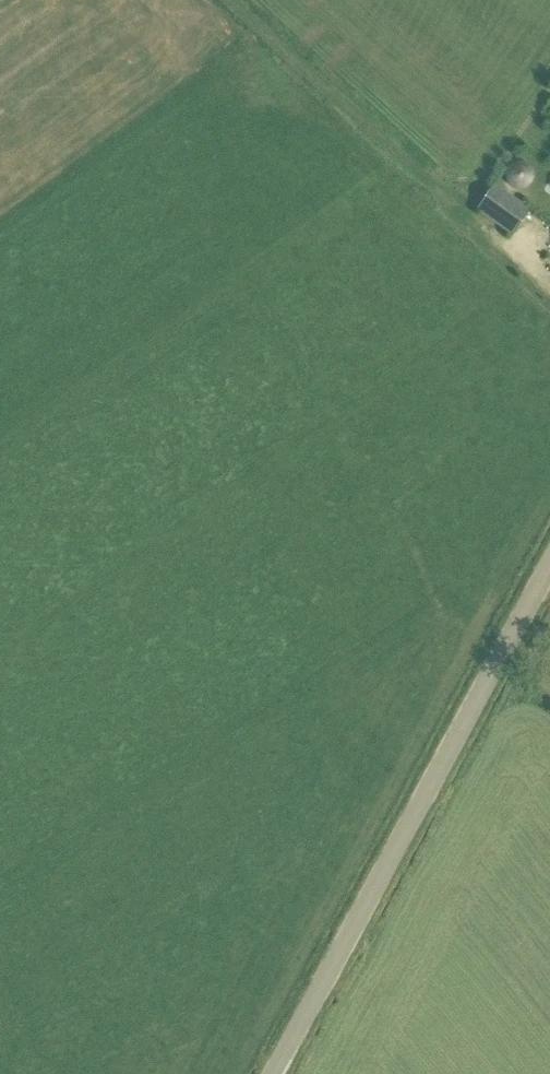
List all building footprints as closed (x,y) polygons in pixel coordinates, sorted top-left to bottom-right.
[(529,185),(540,169),(528,160),(516,176),(529,185)] [(495,186),(478,210),(514,235),(530,211),(495,186)]
